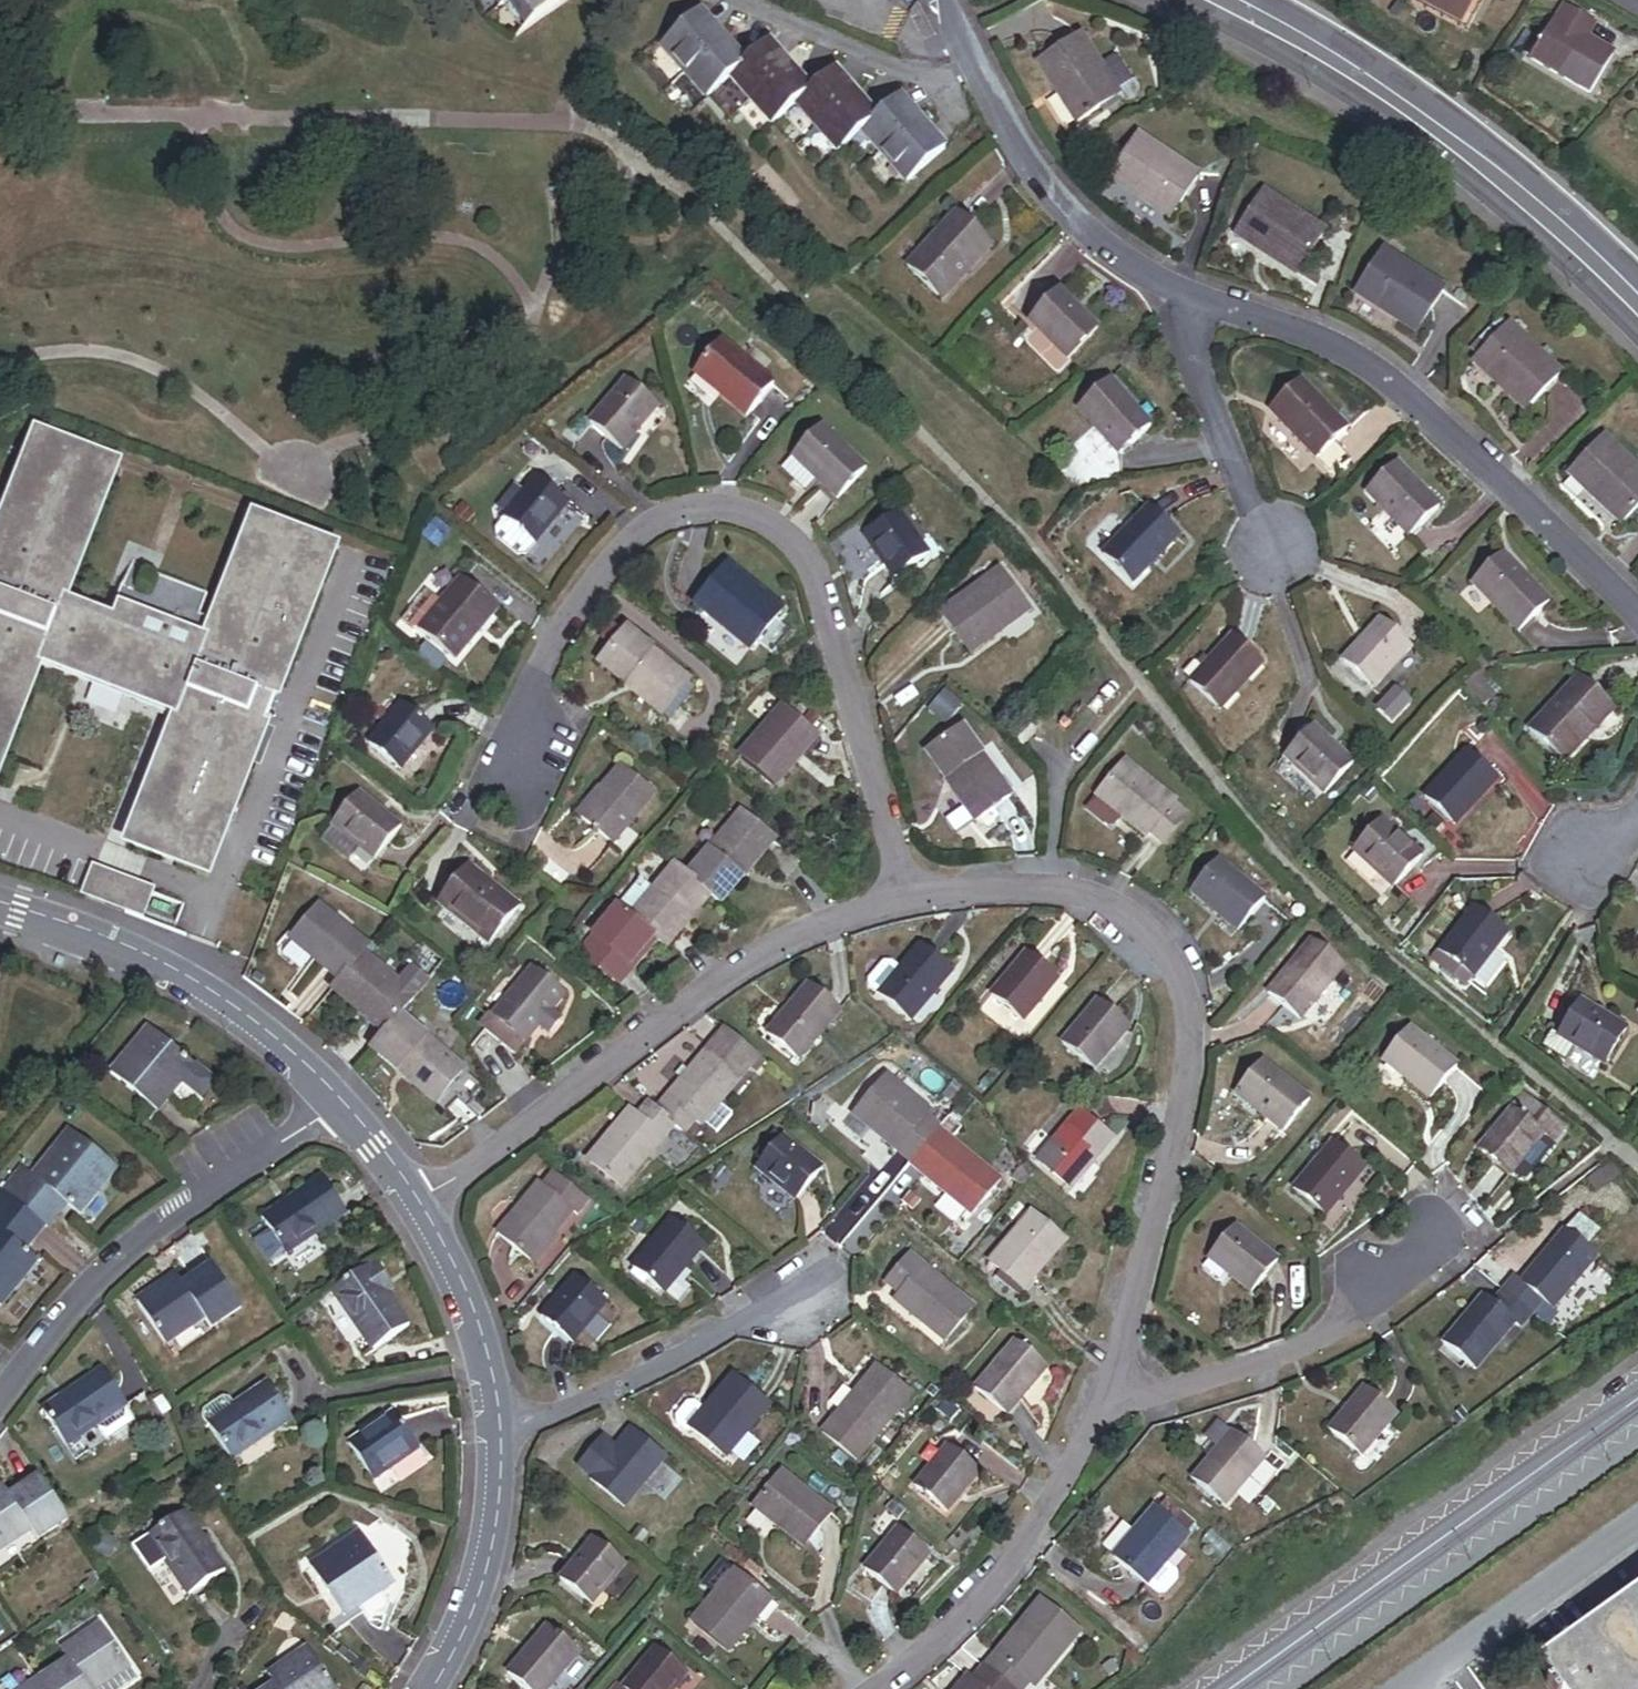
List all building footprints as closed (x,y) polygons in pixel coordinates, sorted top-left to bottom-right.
[(503,6),(511,0),(530,28),(571,0),(499,0),(503,6)] [(1426,0),(1407,0),(1464,33),(1477,10),(1468,5),(1460,20),(1426,0)] [(1468,5),(1471,0),(1426,0),(1460,20),(1468,5)] [(1530,62),(1587,97),(1612,56),(1583,39),(1591,26),(1566,10),(1558,23),(1555,21),(1530,62)] [(746,65),(700,12),(663,45),(708,97),(731,77),(746,65)] [(1082,37),(1039,64),(1075,123),(1118,96),(1116,93),(1130,85),(1115,60),(1101,68),(1082,37)] [(811,92),(769,44),(746,65),(731,77),(773,125),(797,104),(811,92)] [(877,118),(835,71),(811,92),(797,104),(839,151),(862,132),(877,118)] [(946,149),(901,97),(877,118),(862,132),(907,183),(946,149)] [(1142,149),(1114,190),(1174,231),(1202,190),(1142,149)] [(1267,205),(1239,246),(1297,286),(1325,245),(1267,205)] [(958,216),(908,267),(941,300),(991,249),(958,216)] [(1446,303),(1387,263),(1359,305),(1418,345),(1446,303)] [(1060,292),(1029,323),(1066,360),(1097,330),(1060,292)] [(1476,359),(1507,329),(1498,321),(1468,351),(1476,359)] [(1476,359),(1474,361),(1524,410),(1558,376),(1509,326),(1507,329),(1476,359)] [(721,344),(695,374),(745,416),(770,386),(721,344)] [(621,450),(655,410),(624,383),(590,423),(621,450)] [(1300,384),(1270,412),(1316,460),(1346,432),(1300,384)] [(1150,430),(1111,385),(1080,410),(1097,431),(1056,464),(1080,485),(1124,477),(1118,456),(1150,430)] [(864,470),(821,429),(781,470),(804,492),(816,480),(836,499),(864,470)] [(134,837),(159,847),(156,855),(208,875),(334,548),(281,528),(278,536),(253,526),(216,623),(214,628),(194,620),(201,600),(154,582),(156,577),(146,574),(139,593),(125,588),(118,607),(124,610),(119,623),(113,620),(64,601),(114,472),(89,463),(92,455),(38,434),(0,533),(0,767),(44,654),(47,646),(186,700),(182,712),(134,837)] [(1604,438),(1570,473),(1620,523),(1637,505),(1637,471),(1604,438)] [(117,464),(92,455),(89,463),(114,472),(117,464)] [(1397,465),(1366,494),(1407,537),(1438,509),(1397,465)] [(525,555),(567,505),(536,479),(523,495),(503,517),(494,528),(495,535),(518,555),(525,555)] [(503,517),(523,495),(513,486),(494,509),(503,517)] [(1148,511),(1103,556),(1133,585),(1177,540),(1148,511)] [(927,556),(899,515),(866,537),(894,579),(927,556)] [(278,536),(281,528),(256,518),(253,526),(278,536)] [(1547,603),(1503,555),(1472,583),(1517,631),(1547,603)] [(728,565),(696,604),(750,650),(783,612),(728,565)] [(969,652),(1027,613),(1000,573),(942,613),(969,652)] [(194,620),(214,628),(216,623),(200,617),(208,597),(156,577),(154,582),(201,600),(194,620)] [(460,582),(420,630),(454,660),(495,612),(460,582)] [(124,610),(118,607),(113,620),(119,623),(124,610)] [(1381,623),(1344,661),(1372,689),(1409,650),(1381,623)] [(609,652),(621,636),(611,628),(599,644),(609,652)] [(598,665),(625,687),(628,683),(653,703),(671,682),(684,693),(691,684),(654,653),(652,655),(624,633),(621,636),(609,652),(598,665)] [(1189,681),(1220,711),(1262,667),(1231,638),(1189,681)] [(47,646),(44,654),(142,693),(141,696),(182,712),(186,700),(47,646)] [(1498,693),(1479,672),(1465,686),(1484,706),(1498,693)] [(1578,679),(1530,730),(1565,763),(1613,713),(1578,679)] [(625,687),(624,689),(662,720),(684,693),(671,682),(653,703),(628,683),(625,687)] [(1393,690),(1375,711),(1391,726),(1410,705),(1393,690)] [(402,704),(369,744),(400,770),(433,730),(402,704)] [(741,757),(773,785),(815,737),(783,709),(741,757)] [(1021,720),(1009,734),(1023,745),(1034,731),(1021,720)] [(1007,798),(980,758),(980,754),(961,728),(925,754),(944,782),(950,778),(968,805),(991,790),(1000,803),(1007,798)] [(1314,729),(1285,758),(1323,795),(1351,766),(1314,729)] [(1467,754),(1426,798),(1455,826),(1496,782),(1467,754)] [(1174,803),(1125,762),(1086,810),(1112,832),(1123,819),(1145,838),(1149,834),(1161,843),(1183,817),(1171,807),(1174,803)] [(585,818),(615,845),(654,800),(620,770),(602,790),(607,794),(585,818)] [(970,823),(1000,803),(991,790),(968,805),(950,778),(944,782),(943,782),(970,823)] [(399,829),(359,795),(325,836),(351,859),(360,848),(373,859),(399,829)] [(739,879),(761,852),(739,834),(749,821),(742,815),(710,854),(708,852),(687,877),(706,893),(721,906),(742,881),(739,879)] [(775,844),(749,821),(739,834),(761,852),(739,879),(742,881),(775,844)] [(1382,823),(1354,852),(1392,887),(1419,858),(1382,823)] [(156,855),(159,847),(134,837),(130,845),(156,855)] [(1218,861),(1190,894),(1234,932),(1262,899),(1218,861)] [(677,928),(706,893),(687,877),(675,867),(652,894),(639,884),(618,909),(619,910),(630,920),(652,938),(657,941),(662,945),(677,928)] [(517,910),(469,869),(440,903),(487,944),(517,910)] [(134,887),(93,872),(83,898),(124,913),(134,887)] [(1168,879),(1160,873),(1151,885),(1159,891),(1168,879)] [(149,892),(134,887),(124,913),(139,919),(149,892)] [(149,892),(139,919),(144,921),(153,894),(149,892)] [(366,949),(318,908),(292,939),(317,960),(316,964),(338,983),(362,955),(366,949)] [(633,961),(652,938),(630,920),(619,910),(582,954),(620,986),(638,965),(636,964),(633,961)] [(1506,964),(1492,953),(1506,937),(1475,912),(1442,953),(1486,989),(1506,964)] [(683,933),(677,928),(662,945),(668,951),(683,933)] [(657,941),(652,938),(633,961),(636,964),(657,941)] [(1310,943),(1267,995),(1299,1021),(1341,969),(1310,943)] [(911,1023),(952,974),(920,947),(900,971),(891,963),(885,964),(871,982),(871,988),(880,995),(879,996),(911,1023)] [(419,950),(408,965),(428,980),(440,965),(419,950)] [(413,999),(362,955),(338,983),(334,988),(385,1032),(400,1015),(413,999)] [(992,997),(1021,1023),(1057,981),(1027,956),(992,997)] [(531,971),(493,1017),(524,1043),(562,996),(531,971)] [(768,1035),(798,1061),(839,1014),(809,988),(768,1035)] [(1097,1003),(1063,1045),(1095,1071),(1129,1030),(1097,1003)] [(1625,1032),(1579,1003),(1558,1037),(1551,1032),(1542,1047),(1564,1060),(1573,1047),(1603,1066),(1625,1032)] [(462,1071),(425,1040),(425,1036),(400,1015),(385,1032),(371,1049),(397,1071),(400,1067),(426,1089),(443,1069),(455,1079),(462,1071)] [(214,1083),(150,1029),(111,1076),(156,1113),(181,1083),(200,1100),(214,1083)] [(1455,1067),(1410,1030),(1384,1062),(1428,1099),(1455,1067)] [(725,1032),(668,1100),(691,1120),(700,1127),(757,1059),(725,1032)] [(1263,1062),(1236,1093),(1281,1132),(1308,1101),(1263,1062)] [(433,1105),(455,1079),(443,1069),(426,1089),(400,1067),(397,1071),(395,1073),(433,1105)] [(926,1120),(931,1115),(887,1077),(854,1115),(898,1153),(926,1120)] [(992,1082),(985,1077),(979,1086),(986,1091),(992,1082)] [(931,1115),(926,1120),(898,1153),(910,1163),(911,1161),(938,1130),(964,1100),(953,1089),(931,1115)] [(1540,1121),(1528,1111),(1532,1106),(1523,1098),(1511,1112),(1533,1130),(1540,1121)] [(691,1120),(668,1100),(657,1112),(675,1127),(680,1132),(691,1120)] [(1551,1152),(1550,1145),(1562,1132),(1532,1106),(1528,1111),(1540,1121),(1533,1130),(1511,1112),(1478,1150),(1508,1175),(1509,1173),(1519,1181),(1526,1181),(1551,1152)] [(675,1127),(657,1112),(650,1107),(639,1119),(664,1140),(675,1127)] [(622,1190),(664,1140),(639,1119),(629,1111),(605,1139),(607,1141),(589,1162),(622,1190)] [(1081,1114),(1039,1162),(1071,1191),(1114,1142),(1081,1114)] [(924,1172),(950,1141),(938,1130),(911,1161),(924,1172)] [(79,1216),(116,1171),(69,1132),(32,1177),(22,1169),(3,1192),(44,1226),(47,1229),(66,1205),(79,1216)] [(821,1171),(782,1138),(758,1168),(795,1200),(821,1171)] [(1000,1184),(950,1141),(924,1172),(922,1174),(945,1194),(947,1192),(974,1215),(1000,1184)] [(1333,1143),(1293,1190),(1325,1217),(1364,1170),(1333,1143)] [(1594,1152),(1588,1146),(1579,1153),(1584,1159),(1594,1152)] [(539,1186),(499,1234),(531,1261),(554,1234),(555,1235),(572,1214),(579,1219),(591,1206),(555,1176),(544,1189),(539,1186)] [(285,1255),(345,1215),(322,1180),(288,1202),(291,1207),(265,1225),(285,1255)] [(44,1226),(3,1192),(1,1191),(0,1192),(0,1306),(37,1261),(24,1250),(44,1226)] [(261,1220),(265,1225),(291,1207),(288,1202),(261,1220)] [(1033,1214),(991,1264),(1025,1293),(1045,1269),(1043,1267),(1065,1242),(1033,1214)] [(1580,1219),(1565,1235),(1584,1251),(1598,1235),(1580,1219)] [(684,1270),(703,1247),(673,1221),(635,1267),(678,1303),(690,1289),(683,1283),(690,1275),(684,1270)] [(1236,1228),(1209,1259),(1249,1293),(1275,1262),(1236,1228)] [(555,1235),(554,1234),(531,1261),(537,1266),(560,1239),(555,1235)] [(1541,1324),(1595,1261),(1584,1251),(1565,1235),(1522,1286),(1517,1282),(1506,1294),(1531,1316),(1541,1324)] [(900,1294),(923,1267),(911,1257),(888,1283),(900,1294)] [(407,1327),(384,1292),(389,1289),(372,1264),(332,1291),(372,1351),(407,1327)] [(137,1302),(165,1345),(204,1320),(209,1328),(239,1309),(212,1266),(181,1286),(176,1277),(137,1302)] [(973,1309),(923,1267),(900,1294),(896,1299),(923,1321),(922,1323),(944,1343),(973,1309)] [(543,1319),(572,1343),(605,1305),(575,1280),(543,1319)] [(1476,1371),(1516,1324),(1521,1328),(1531,1316),(1506,1294),(1495,1307),(1483,1297),(1444,1343),(1476,1371)] [(1014,1343),(976,1388),(1008,1416),(1047,1371),(1014,1343)] [(837,1416),(871,1444),(911,1396),(880,1370),(858,1396),(855,1394),(837,1416)] [(133,1424),(123,1409),(126,1407),(102,1371),(42,1412),(66,1447),(95,1428),(105,1443),(133,1424)] [(691,1429),(725,1458),(768,1406),(734,1377),(705,1412),(691,1429)] [(230,1460),(293,1421),(269,1384),(234,1406),(229,1399),(224,1398),(203,1411),(202,1417),(207,1424),(230,1460)] [(1330,1431),(1362,1458),(1395,1418),(1363,1391),(1330,1431)] [(691,1429),(705,1412),(694,1403),(687,1403),(675,1417),(676,1424),(687,1433),(691,1429)] [(394,1414),(348,1444),(372,1480),(418,1450),(394,1414)] [(590,1479),(623,1507),(664,1460),(634,1434),(616,1454),(601,1441),(579,1466),(592,1477),(590,1479)] [(1233,1435),(1193,1480),(1225,1507),(1264,1462),(1233,1435)] [(915,1485),(946,1512),(978,1475),(948,1448),(915,1485)] [(831,1513),(783,1474),(757,1505),(783,1527),(781,1529),(803,1547),(831,1513)] [(39,1478),(19,1491),(7,1498),(1,1488),(0,1488),(0,1551),(30,1531),(37,1541),(67,1521),(39,1478)] [(12,1480),(1,1488),(7,1498),(19,1491),(12,1480)] [(1193,1524),(1166,1502),(1158,1511),(1185,1534),(1193,1524)] [(899,1512),(892,1506),(882,1517),(889,1524),(899,1512)] [(1158,1511),(1154,1508),(1135,1530),(1138,1532),(1116,1559),(1148,1585),(1159,1594),(1167,1593),(1178,1579),(1178,1571),(1167,1562),(1188,1537),(1185,1534),(1158,1511)] [(184,1511),(178,1515),(195,1541),(202,1537),(184,1511)] [(178,1515),(147,1536),(188,1596),(224,1571),(202,1537),(195,1541),(178,1515)] [(866,1568),(896,1595),(928,1558),(898,1532),(866,1568)] [(360,1534),(310,1568),(343,1618),(393,1584),(360,1534)] [(562,1580),(592,1605),(624,1568),(594,1542),(562,1580)] [(693,1621),(725,1649),(767,1600),(726,1565),(705,1589),(714,1597),(693,1621)] [(1535,1662),(1549,1683),(1544,1686),(1546,1688),(1637,1688),(1637,1588),(1535,1662)] [(1080,1633),(1041,1601),(984,1669),(1008,1688),(1024,1688),(1028,1685),(1032,1688),(1033,1688),(1080,1633)] [(654,1627),(648,1622),(636,1635),(642,1640),(654,1627)] [(129,1668),(101,1626),(62,1652),(68,1660),(38,1681),(43,1688),(98,1688),(129,1668)] [(509,1674),(527,1688),(550,1688),(579,1655),(548,1629),(509,1674)] [(308,1650),(269,1676),(276,1685),(270,1688),(334,1688),(308,1650)] [(686,1677),(656,1650),(622,1688),(675,1688),(686,1677)] [(1117,1672),(1111,1662),(1101,1669),(1108,1679),(1117,1672)] [(98,1688),(125,1688),(137,1681),(129,1668),(98,1688)] [(984,1669),(974,1681),(968,1676),(957,1688),(1008,1688),(984,1669)] [(38,1681),(26,1688),(43,1688),(38,1681)]
